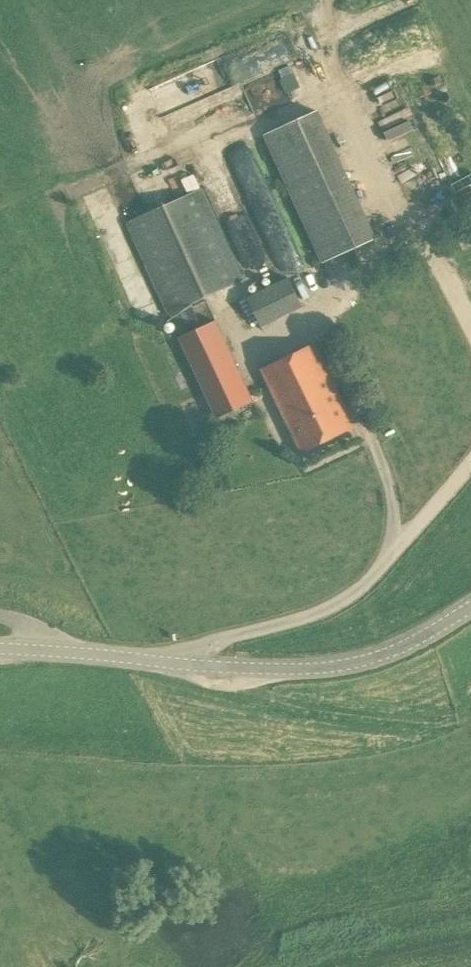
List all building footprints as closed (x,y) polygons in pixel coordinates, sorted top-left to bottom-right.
[(316,110),(264,134),(323,263),(376,239),(316,110)] [(404,143),(429,128),(424,119),(399,134),(404,143)] [(298,262),(255,143),(232,151),(245,190),(220,199),(246,270),(270,261),(273,271),(298,262)] [(180,336),(179,336),(216,418),(252,401),(215,320),(201,326),(190,302),(242,278),(202,189),(127,223),(167,312),(169,311),(180,336)] [(302,307),(288,277),(247,297),(261,327),(302,307)] [(314,343),(261,368),(301,451),(354,425),(314,343)]
